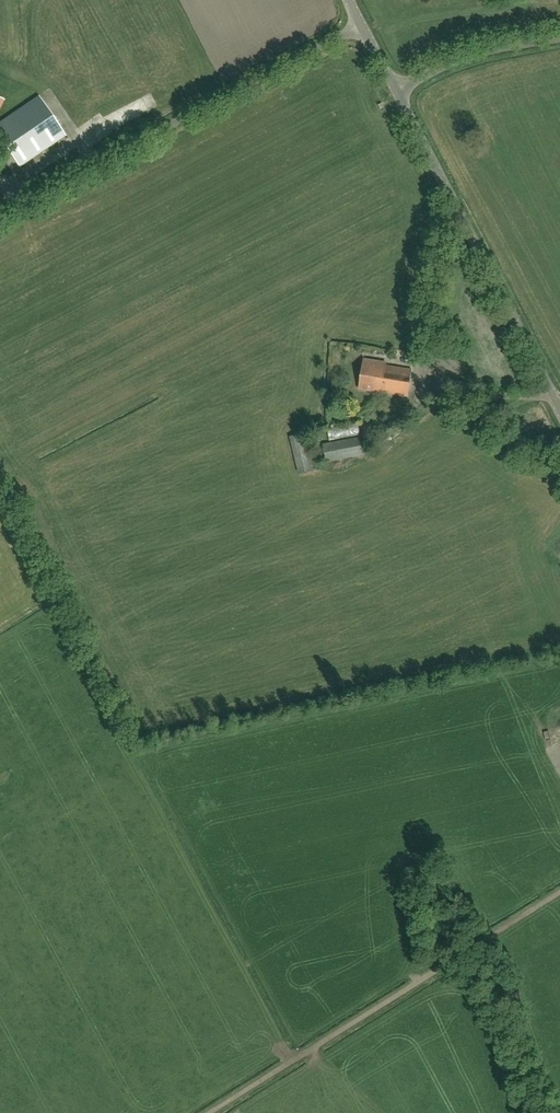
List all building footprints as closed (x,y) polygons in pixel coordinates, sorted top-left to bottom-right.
[(65,135),(44,104),(0,134),(0,138),(19,166),(65,135)] [(0,249),(0,258),(9,260),(14,244),(3,240),(0,249)] [(432,356),(458,380),(467,370),(441,346),(432,356)] [(407,396),(412,370),(382,365),(383,362),(364,359),(359,389),(407,396)] [(314,470),(304,433),(289,437),(299,474),(314,470)] [(360,437),(323,444),(326,462),(364,455),(360,437)]
